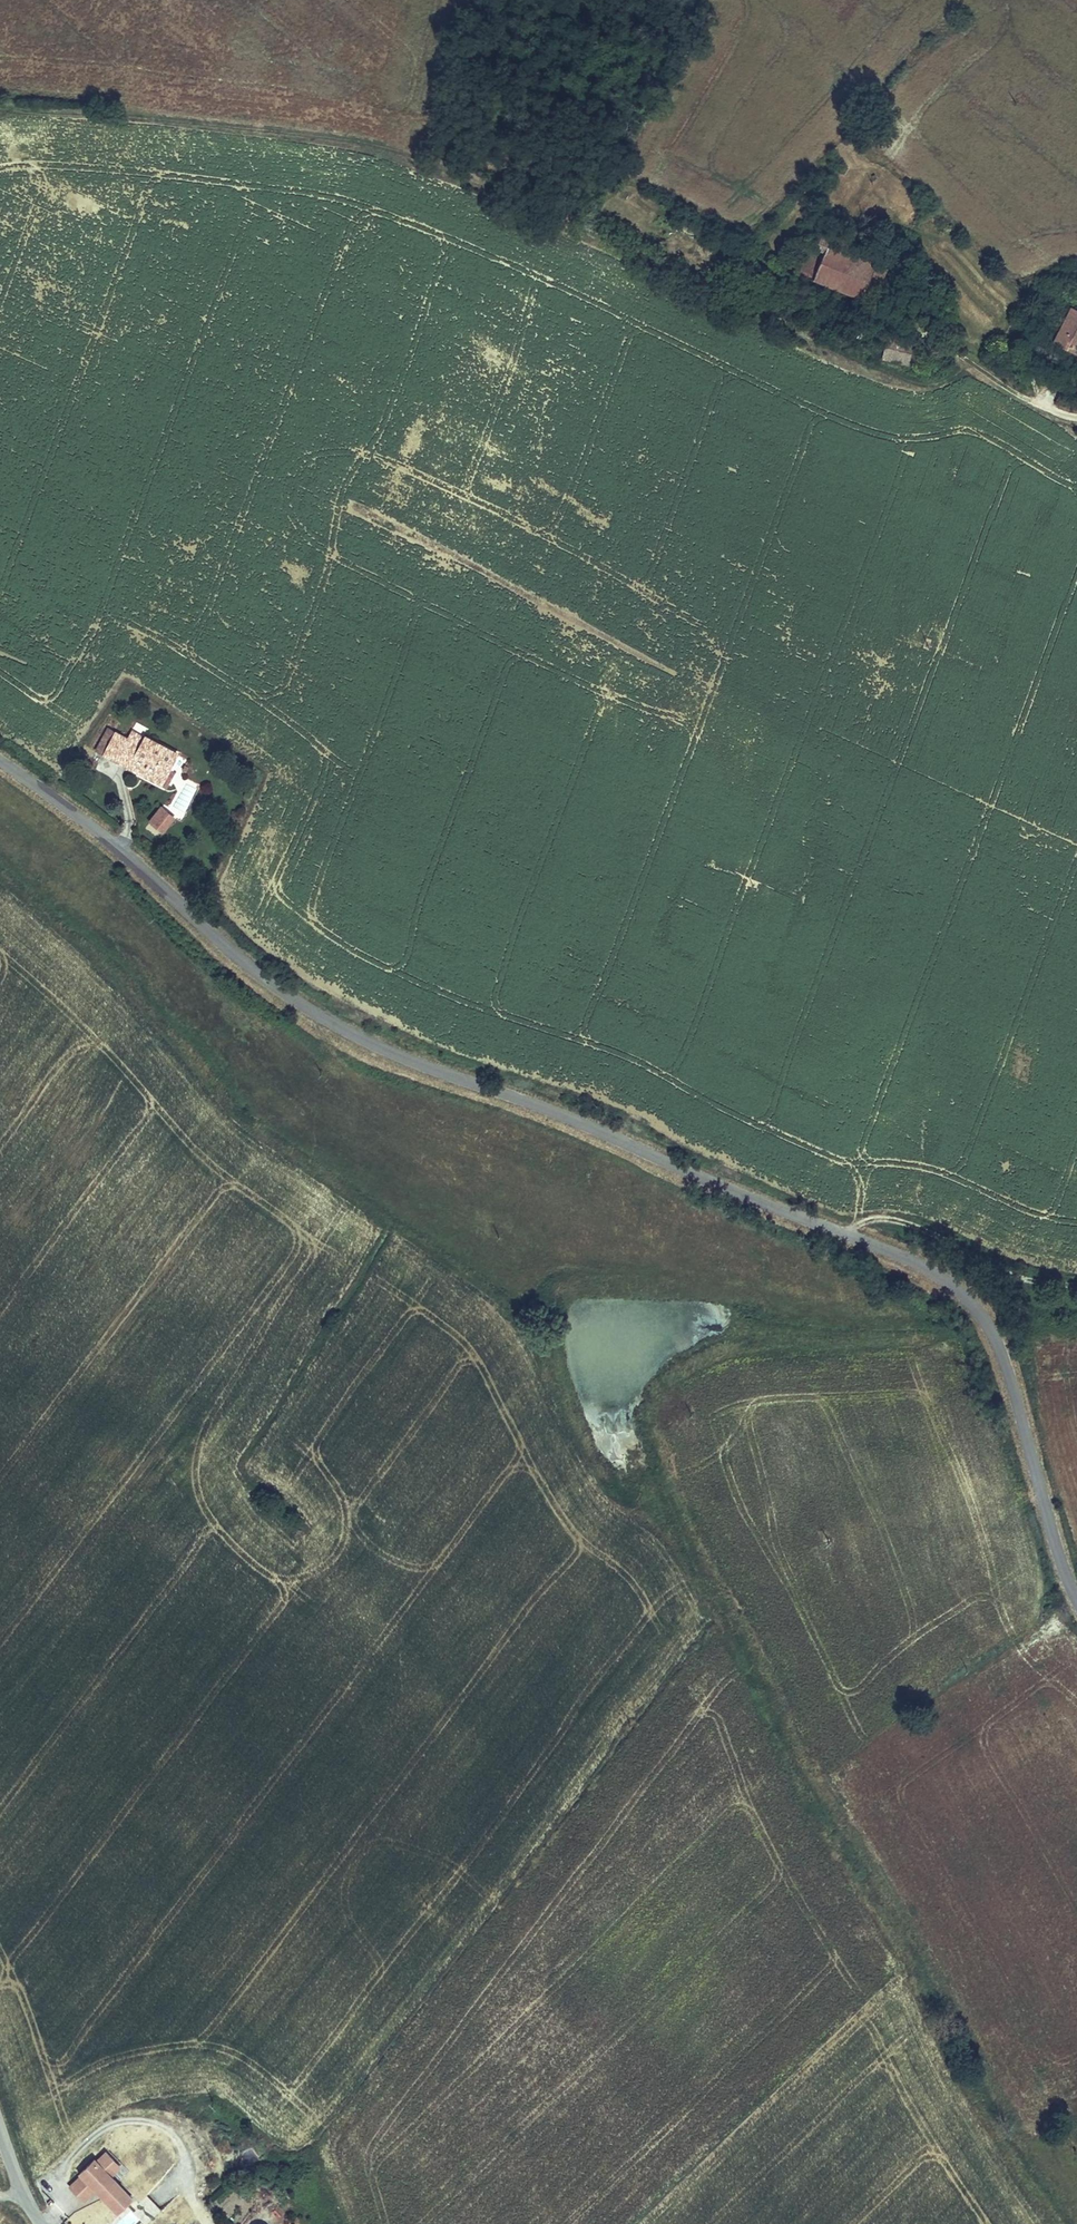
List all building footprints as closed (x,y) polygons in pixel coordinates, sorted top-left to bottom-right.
[(814,245),(804,271),(861,293),(862,288),(875,293),(885,266),(847,251),(850,244),(819,232),(814,245)] [(792,266),(804,271),(814,245),(802,240),(792,266)] [(1076,315),(1056,349),(1076,362),(1076,316),(1076,315)] [(913,338),(882,331),(880,340),(877,353),(876,356),(908,363),(913,338)] [(862,350),(877,353),(880,340),(864,339),(862,350)] [(148,757),(126,734),(106,726),(93,749),(137,772),(148,757)] [(180,752),(148,734),(126,734),(148,757),(137,772),(167,787),(176,771),(170,768),(180,752)] [(176,816),(161,804),(147,820),(149,821),(144,827),(158,839),(176,816)] [(134,2196),(112,2174),(122,2165),(105,2148),(96,2157),(94,2156),(78,2171),(80,2173),(68,2185),(85,2202),(96,2191),(116,2213),(134,2196)]
